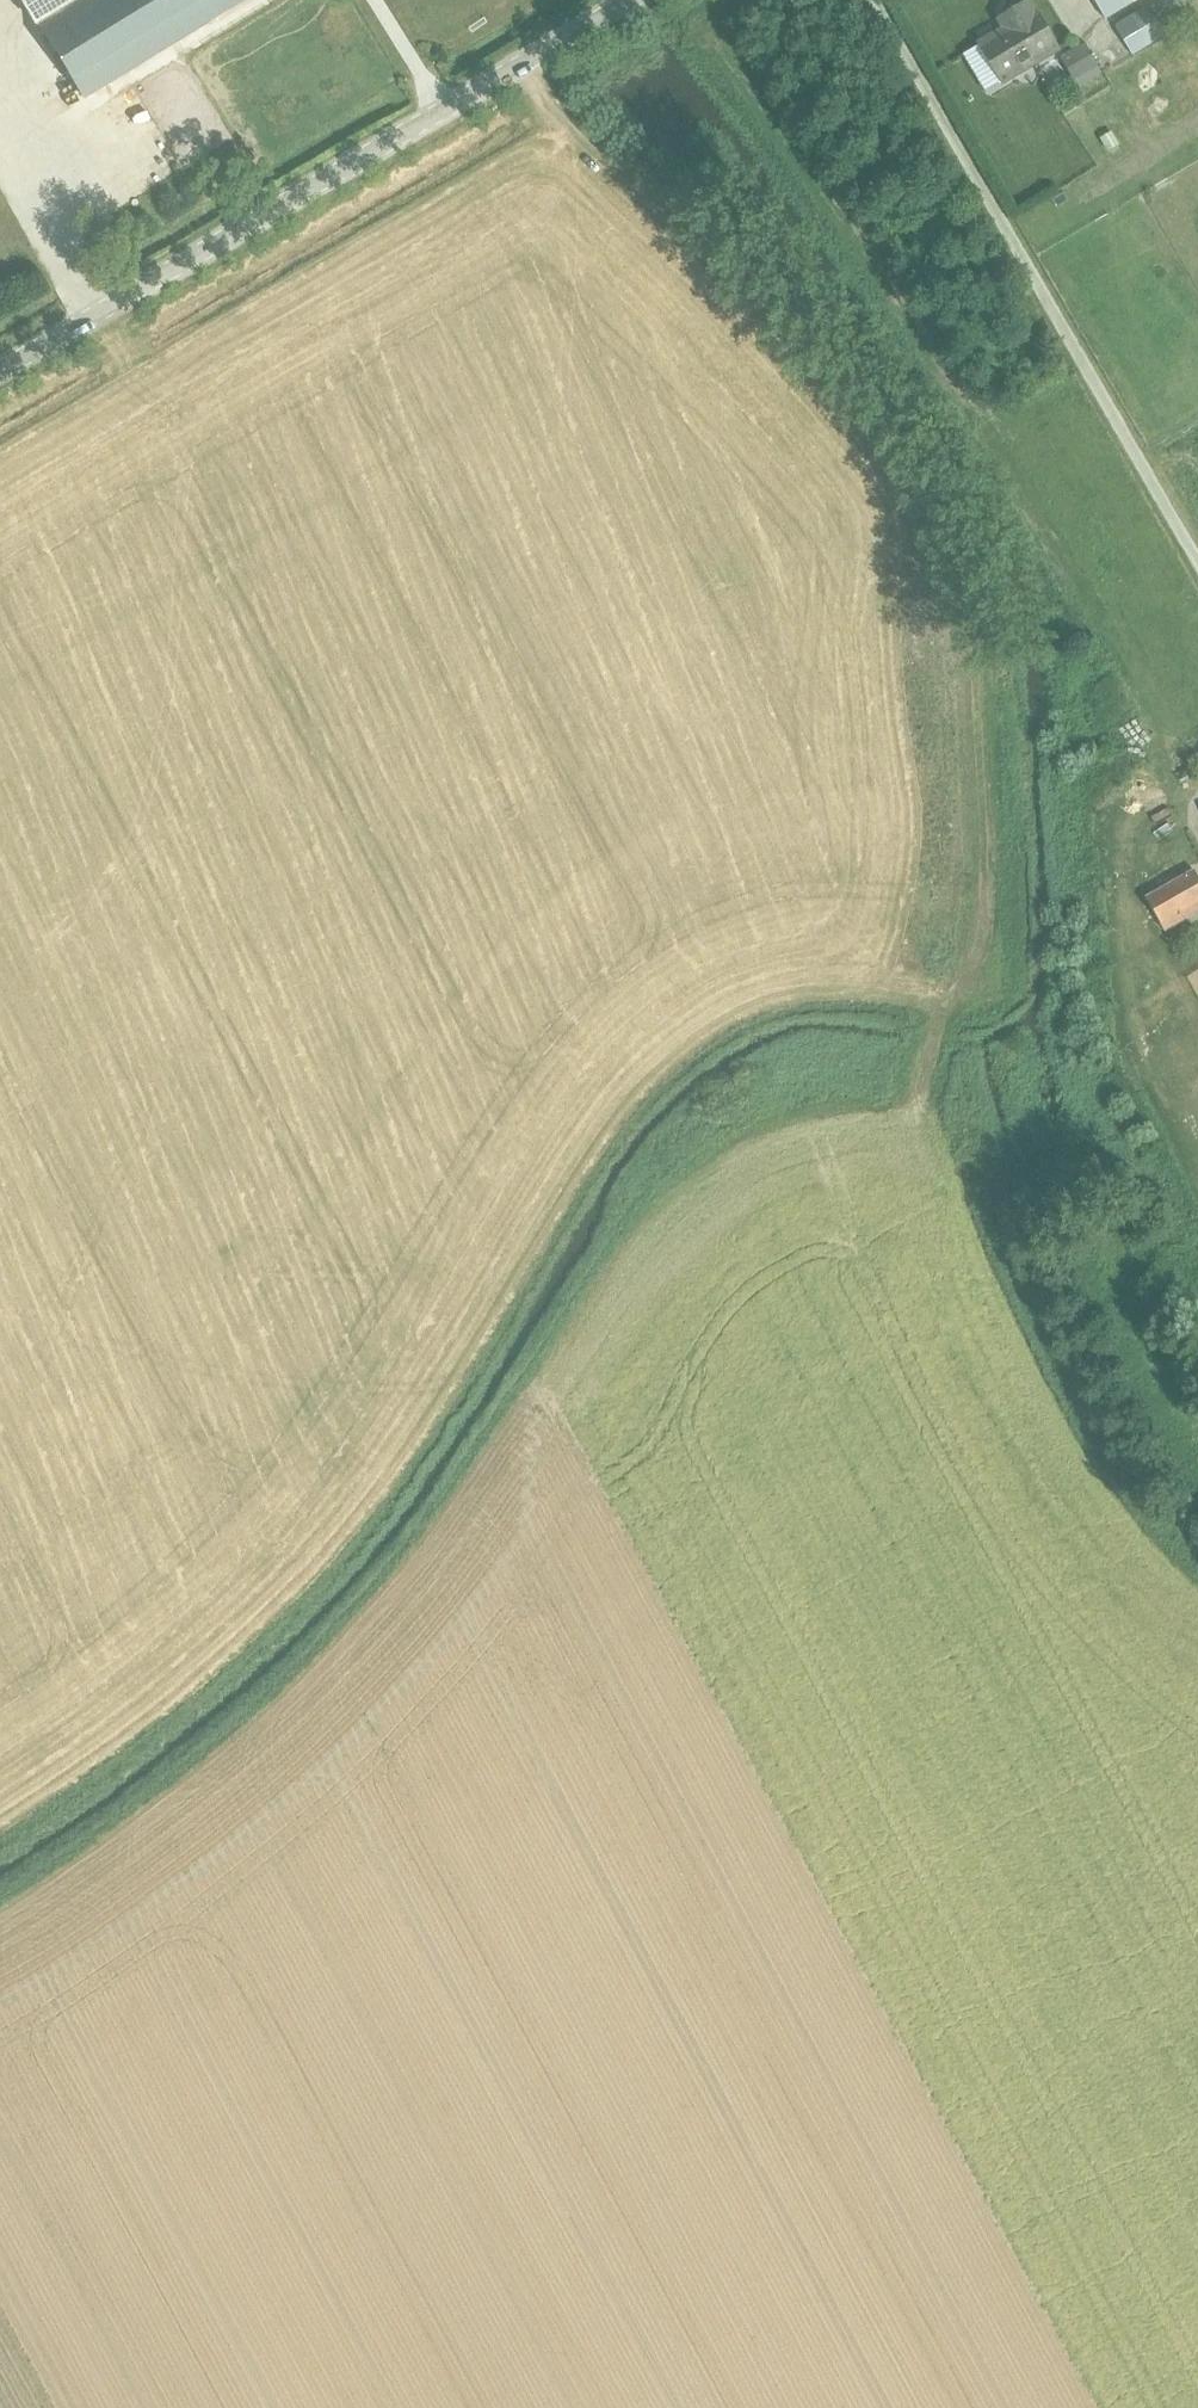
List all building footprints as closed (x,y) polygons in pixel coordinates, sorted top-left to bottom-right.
[(39,23),(40,22),(76,0),(25,0),(39,23)] [(39,23),(40,24),(41,23),(42,25),(41,26),(42,28),(85,97),(86,100),(89,98),(88,98),(113,82),(249,0),(76,0),(39,23)] [(1003,81),(1060,48),(1032,0),(1031,0),(1009,13),(1015,24),(981,44),(1003,81)] [(1107,19),(1139,0),(1095,0),(1107,19)] [(1104,73),(1087,44),(1075,51),(1063,58),(1079,87),(1104,73)] [(1162,924),(1197,903),(1197,875),(1195,870),(1147,898),(1162,924)]
